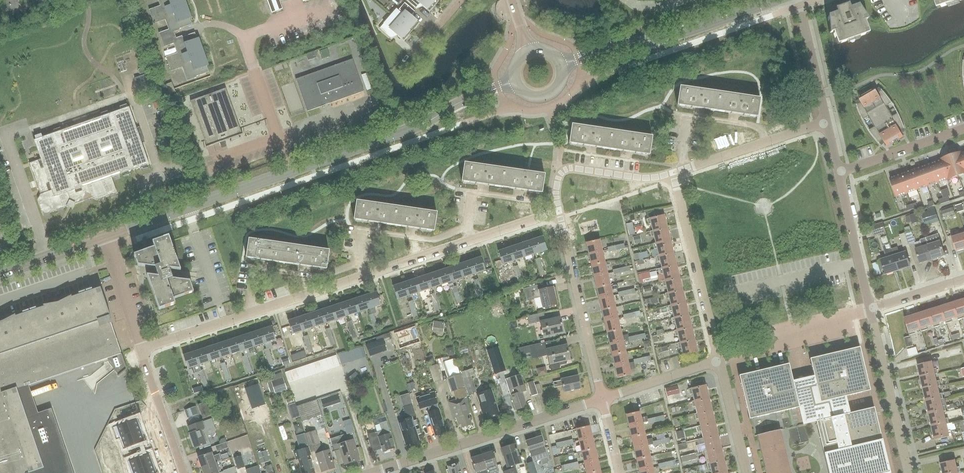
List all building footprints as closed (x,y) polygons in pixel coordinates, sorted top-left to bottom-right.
[(161,8),(156,10),(155,8),(149,10),(152,17),(187,4),(187,3),(186,4),(185,0),(158,0),(161,8)] [(273,12),(272,13),(283,9),(281,3),(288,0),(269,0),(273,12)] [(434,0),(407,0),(417,9),(421,4),(430,12),(437,3),(434,0)] [(938,8),(948,5),(947,1),(950,0),(935,0),(938,8)] [(411,16),(415,11),(405,2),(393,16),(397,20),(412,32),(420,23),(411,16)] [(865,20),(867,19),(868,20),(868,19),(858,4),(850,7),(848,3),(847,4),(837,8),(835,8),(837,12),(828,15),(829,33),(830,33),(830,32),(833,31),(838,44),(848,40),(846,37),(852,35),(852,36),(853,35),(852,35),(858,33),(859,36),(869,33),(865,20)] [(187,4),(152,17),(154,24),(160,21),(159,19),(165,17),(169,29),(159,33),(162,40),(175,35),(174,32),(180,30),(180,29),(192,24),(190,18),(192,18),(192,17),(191,18),(186,5),(187,4)] [(397,20),(393,16),(391,18),(390,17),(380,28),(391,38),(395,33),(404,41),(412,32),(397,20)] [(199,38),(197,38),(195,33),(183,37),(182,36),(176,38),(175,35),(162,40),(164,47),(174,43),(178,56),(173,57),(172,55),(166,57),(169,64),(204,51),(203,51),(198,39),(199,38)] [(207,66),(209,65),(208,65),(203,52),(204,52),(204,51),(169,64),(171,71),(177,69),(176,66),(181,65),(187,81),(197,77),(197,76),(209,72),(207,66)] [(308,60),(316,58),(314,52),(306,55),(308,60)] [(296,79),(308,111),(364,91),(353,59),(296,79)] [(171,94),(176,92),(172,82),(166,84),(171,94)] [(717,111),(720,92),(680,86),(677,105),(717,111)] [(901,117),(900,115),(898,113),(893,116),(887,106),(892,103),(891,100),(888,96),(887,95),(885,93),(882,89),(878,93),(875,87),(871,89),(872,90),(863,95),(862,94),(858,96),(862,103),(857,104),(858,109),(860,113),(862,117),(863,120),(869,116),(875,127),(869,130),(871,132),(872,134),(875,138),(877,140),(880,143),(884,140),(887,146),(891,144),(890,143),(899,137),(900,138),(904,136),(900,130),(905,128),(904,126),(903,122),(901,117)] [(242,134),(226,88),(191,101),(207,147),(206,147),(220,143),(221,145),(226,144),(225,141),(243,134),(242,134)] [(757,117),(760,98),(720,92),(717,111),(757,117)] [(159,96),(152,98),(155,107),(162,105),(159,96)] [(111,177),(149,164),(129,107),(34,140),(41,159),(29,163),(41,195),(39,200),(44,214),(68,206),(72,208),(75,203),(93,197),(97,199),(116,192),(111,177)] [(609,149),(612,131),(572,125),(569,143),(609,149)] [(649,155),(652,136),(612,131),(609,149),(649,155)] [(962,152),(951,155),(959,176),(963,174),(963,158),(962,152)] [(959,176),(951,155),(941,159),(941,160),(948,179),(948,180),(959,176)] [(948,179),(941,160),(931,163),(938,182),(948,179)] [(502,187),(505,169),(464,163),(462,181),(502,187)] [(938,182),(931,163),(921,167),(927,186),(938,182)] [(927,186),(921,167),(911,171),(917,190),(927,186)] [(545,174),(505,169),(502,187),(542,193),(545,174)] [(917,190),(911,171),(900,174),(907,193),(917,190)] [(907,193),(900,174),(890,178),(897,197),(907,193)] [(394,225),(397,207),(357,201),(354,219),(394,225)] [(434,231),(437,213),(397,207),(394,225),(434,231)] [(941,211),(943,218),(955,214),(953,207),(941,211)] [(653,231),(667,227),(663,208),(654,210),(655,217),(648,219),(647,219),(648,224),(651,224),(653,231)] [(654,210),(646,212),(648,219),(655,217),(654,210)] [(910,216),(913,224),(919,222),(916,214),(910,216)] [(939,221),(937,215),(923,220),(925,226),(939,221)] [(629,235),(635,234),(633,222),(626,223),(629,235)] [(883,222),(871,226),(874,236),(886,232),(883,222)] [(670,239),(667,227),(653,231),(650,231),(651,237),(654,236),(656,243),(653,244),(670,239)] [(915,243),(911,231),(906,233),(905,233),(909,245),(915,243)] [(960,235),(959,232),(951,235),(957,252),(963,249),(963,233),(960,235)] [(909,245),(905,233),(900,235),(904,247),(909,245)] [(543,236),(531,240),(536,253),(547,250),(543,236)] [(941,241),(934,243),(932,236),(926,238),(933,259),(945,255),(941,241)] [(181,271),(169,237),(152,242),(154,248),(134,255),(138,266),(155,268),(158,277),(147,275),(147,276),(159,310),(176,304),(174,299),(194,292),(190,281),(173,279),(170,270),(181,271)] [(933,259),(926,238),(920,240),(923,247),(916,249),(920,263),(933,259)] [(286,263),(289,245),(249,239),(246,257),(286,263)] [(673,252),(670,239),(653,244),(654,249),(657,249),(659,255),(656,256),(673,252)] [(536,253),(531,240),(520,244),(525,257),(536,253)] [(602,251),(600,240),(586,243),(589,254),(602,251)] [(525,257),(520,244),(509,247),(514,261),(525,257)] [(326,269),(329,250),(289,245),(286,263),(326,269)] [(516,266),(514,261),(509,247),(498,251),(503,264),(509,262),(511,268),(514,268),(514,267),(516,266)] [(906,252),(900,254),(898,247),(892,249),(898,270),(911,266),(906,252)] [(898,270),(892,249),(886,250),(888,258),(882,260),(886,274),(898,270)] [(605,262),(603,256),(609,254),(609,252),(608,250),(602,251),(589,254),(591,265),(605,262)] [(676,264),(673,252),(656,256),(657,262),(660,261),(662,268),(659,268),(659,269),(676,264)] [(481,257),(470,261),(474,274),(485,270),(481,257)] [(474,274),(470,261),(459,264),(463,278),(474,274)] [(608,274),(605,262),(591,265),(594,277),(608,274)] [(463,278),(459,264),(448,268),(452,281),(453,281),(463,278)] [(659,269),(660,274),(663,273),(665,280),(662,281),(680,277),(676,264),(659,269)] [(452,281),(448,268),(437,272),(441,285),(448,283),(450,288),(452,288),(454,287),(454,286),(453,281),(452,281)] [(441,285),(437,272),(426,275),(430,288),(437,286),(441,285)] [(650,272),(639,275),(641,284),(644,283),(643,280),(651,278),(650,272)] [(610,285),(608,274),(594,277),(597,288),(610,285)] [(430,288),(426,275),(415,279),(420,292),(430,288)] [(683,289),(680,277),(662,281),(663,286),(666,286),(668,293),(665,293),(665,294),(683,289)] [(420,292),(415,279),(404,283),(409,296),(420,292)] [(409,296),(404,283),(393,286),(397,300),(409,296)] [(613,296),(610,285),(597,288),(599,299),(613,296)] [(543,308),(557,304),(553,287),(539,290),(538,286),(523,289),(526,300),(540,297),(543,308)] [(52,408),(52,409),(26,417),(16,390),(107,359),(116,369),(114,370),(119,376),(127,369),(122,355),(122,354),(121,351),(112,323),(111,323),(100,289),(0,323),(0,472),(74,472),(52,408)] [(686,302),(683,289),(665,294),(667,299),(669,298),(671,305),(668,306),(686,302)] [(376,292),(365,295),(370,309),(371,314),(374,313),(377,313),(375,307),(381,305),(376,292)] [(370,309),(365,295),(354,299),(359,312),(370,309)] [(615,307),(614,301),(620,300),(620,297),(619,297),(619,295),(618,295),(613,296),(599,299),(602,310),(615,307)] [(359,312),(354,299),(343,303),(348,316),(359,312)] [(954,302),(959,320),(963,318),(963,316),(963,315),(963,299),(954,302)] [(689,314),(686,302),(668,306),(670,311),(672,311),(674,318),(671,318),(671,319),(689,314)] [(959,320),(954,302),(941,306),(947,324),(952,322),(951,319),(958,317),(959,320)] [(348,316),(343,303),(332,306),(337,320),(348,316)] [(337,320),(332,306),(321,310),(326,323),(337,320)] [(947,324),(941,306),(929,310),(935,327),(940,326),(939,323),(946,321),(947,324)] [(618,318),(615,307),(602,310),(604,322),(618,318)] [(321,310),(310,314),(315,327),(326,323),(321,310)] [(935,327),(929,310),(917,314),(922,331),(928,330),(927,327),(934,325),(934,328),(935,327)] [(544,336),(563,332),(560,317),(546,320),(544,313),(528,317),(529,324),(540,322),(544,336)] [(315,327),(310,314),(299,317),(304,330),(315,327)] [(692,327),(689,314),(671,319),(673,324),(675,323),(677,330),(674,331),(692,327)] [(922,331),(917,314),(905,318),(910,335),(916,333),(915,331),(921,329),(922,331)] [(304,330),(299,317),(288,321),(293,334),(304,330)] [(621,330),(619,324),(625,322),(625,319),(624,319),(624,317),(618,318),(604,322),(607,333),(621,330)] [(436,320),(435,330),(447,331),(447,321),(436,320)] [(273,348),(271,341),(276,340),(272,326),(260,330),(265,343),(267,349),(265,349),(267,357),(272,356),(270,349),(273,348)] [(695,339),(692,327),(674,331),(676,336),(678,335),(680,342),(677,343),(695,339)] [(413,329),(395,336),(399,347),(417,340),(413,329)] [(265,343),(260,330),(250,334),(254,347),(265,343)] [(628,334),(622,336),(621,330),(607,333),(610,344),(629,340),(630,342),(638,340),(637,335),(629,337),(628,334)] [(251,355),(249,349),(254,347),(250,334),(239,337),(243,350),(245,356),(243,357),(245,365),(250,363),(248,356),(251,355)] [(487,348),(497,345),(494,335),(484,338),(487,348)] [(910,336),(904,338),(907,348),(913,346),(910,336)] [(243,350),(239,337),(228,341),(232,354),(243,350)] [(388,350),(383,338),(366,345),(370,356),(388,350)] [(698,352),(695,339),(677,343),(679,348),(681,348),(683,355),(698,352)] [(626,352),(624,346),(631,345),(630,342),(629,340),(610,344),(612,355),(626,352)] [(227,356),(232,354),(228,341),(217,344),(221,358),(227,356)] [(550,341),(534,345),(516,349),(519,358),(524,357),(523,354),(531,353),(532,359),(548,355),(551,370),(560,368),(559,365),(566,363),(566,361),(570,360),(566,345),(552,348),(550,341)] [(221,358),(217,344),(206,348),(210,361),(221,358)] [(366,345),(341,353),(344,364),(369,356),(366,345)] [(497,346),(487,349),(496,373),(505,370),(497,346)] [(874,409),(875,409),(874,407),(850,413),(846,396),(870,390),(860,347),(810,359),(814,376),(804,378),(804,377),(803,377),(803,376),(802,376),(801,376),(800,377),(799,377),(799,378),(799,379),(793,381),(789,364),(739,375),(749,419),(799,407),(803,425),(816,422),(820,440),(821,440),(829,472),(889,472),(890,472),(889,471),(874,409)] [(210,361),(206,348),(195,352),(199,365),(210,361)] [(958,349),(948,351),(949,357),(959,355),(958,349)] [(201,370),(199,365),(195,352),(183,355),(188,369),(193,367),(195,373),(199,372),(201,379),(206,378),(203,369),(201,370)] [(628,363),(626,352),(612,355),(615,366),(628,363)] [(336,355),(331,357),(335,368),(340,366),(336,355)] [(654,360),(652,361),(650,356),(642,358),(643,363),(647,362),(650,372),(657,370),(654,360)] [(331,357),(325,359),(329,370),(335,368),(331,357)] [(325,359),(319,361),(323,372),(329,370),(325,359)] [(465,387),(461,374),(460,374),(455,359),(443,363),(448,378),(447,378),(451,392),(465,387)] [(319,361),(314,363),(318,374),(323,372),(319,361)] [(918,365),(920,377),(938,373),(937,368),(934,369),(932,361),(918,365)] [(314,363),(308,364),(312,376),(318,374),(314,363)] [(631,375),(630,369),(628,363),(615,366),(617,378),(631,375)] [(308,364),(302,366),(306,378),(312,376),(308,364)] [(433,366),(437,380),(444,378),(440,364),(433,366)] [(302,366),(297,368),(300,380),(306,378),(302,366)] [(540,375),(549,373),(548,366),(539,367),(540,375)] [(297,368),(291,370),(295,382),(300,380),(297,368)] [(477,392),(472,376),(475,376),(473,368),(461,372),(468,394),(477,392)] [(291,370),(285,372),(289,383),(295,382),(291,370)] [(356,377),(358,375),(355,372),(347,379),(355,388),(361,382),(356,377)] [(287,389),(282,373),(270,377),(275,393),(287,389)] [(938,374),(938,373),(920,377),(923,390),(941,386),(940,381),(937,381),(935,374),(938,374)] [(515,410),(527,406),(522,392),(526,391),(521,374),(512,377),(518,393),(511,395),(515,410)] [(564,393),(581,389),(578,375),(561,379),(561,381),(554,382),(555,388),(563,386),(564,393)] [(534,381),(528,383),(532,396),(542,393),(540,383),(535,385),(534,381)] [(245,388),(252,409),(266,405),(259,384),(245,388)] [(203,385),(194,387),(195,393),(204,390),(203,385)] [(679,393),(677,385),(665,388),(668,396),(679,393)] [(709,397),(706,385),(689,389),(690,394),(692,394),(694,401),(709,397)] [(941,386),(923,390),(926,402),(944,398),(942,393),(940,394),(938,387),(941,386)] [(499,415),(495,400),(491,390),(477,394),(480,404),(483,413),(483,412),(486,411),(488,418),(499,415)] [(339,392),(321,398),(324,407),(342,402),(339,392)] [(437,404),(433,392),(416,397),(420,409),(428,407),(430,412),(428,413),(436,436),(437,435),(439,436),(444,434),(445,433),(446,432),(437,404)] [(470,413),(465,397),(449,402),(454,418),(456,417),(459,425),(461,424),(462,427),(471,424),(468,414),(470,413)] [(712,410),(709,397),(694,401),(692,401),(693,407),(695,406),(697,413),(712,410)] [(944,399),(944,398),(926,402),(929,415),(947,411),(945,405),(943,406),(941,399),(944,399)] [(317,399),(296,406),(298,411),(302,422),(322,415),(317,399)] [(203,419),(215,414),(209,400),(198,404),(203,419)] [(417,419),(412,405),(404,407),(407,419),(399,422),(406,445),(419,441),(413,421),(417,419)] [(199,414),(196,406),(185,410),(187,418),(199,414)] [(715,422),(712,410),(697,413),(695,414),(696,419),(698,419),(700,426),(715,422)] [(626,415),(629,426),(642,423),(640,411),(626,415)] [(947,411),(929,415),(932,427),(947,424),(950,423),(948,418),(946,419),(944,412),(947,411)] [(353,418),(346,421),(350,433),(357,430),(353,418)] [(137,419),(113,428),(117,438),(120,437),(141,430),(137,419)] [(208,438),(209,433),(216,431),(212,419),(202,422),(188,427),(190,433),(192,441),(191,442),(193,447),(194,446),(195,448),(199,446),(200,449),(200,450),(211,446),(211,445),(208,438)] [(395,448),(390,433),(387,421),(380,424),(384,435),(379,437),(378,433),(369,434),(369,435),(369,438),(370,440),(370,441),(371,443),(371,445),(372,447),(374,449),(374,450),(382,447),(383,452),(395,448)] [(718,435),(715,422),(700,426),(698,426),(699,432),(702,431),(703,438),(718,435)] [(298,433),(305,431),(302,423),(295,425),(298,433)] [(645,434),(642,423),(629,426),(631,437),(645,434)] [(949,431),(947,424),(932,427),(935,440),(952,436),(951,430),(949,431)] [(243,425),(235,428),(238,436),(246,433),(243,425)] [(576,429),(579,440),(592,437),(590,426),(576,429)] [(141,430),(120,437),(124,448),(145,440),(141,430)] [(316,430),(305,434),(308,446),(311,453),(315,452),(322,472),(335,468),(329,450),(323,452),(320,445),(316,430)] [(677,439),(685,437),(683,430),(676,432),(677,439)] [(780,430),(757,435),(766,472),(791,472),(780,430)] [(657,440),(665,438),(664,432),(656,434),(657,440)] [(293,450),(296,460),(298,459),(303,472),(315,472),(309,455),(311,454),(308,446),(305,434),(297,436),(301,448),(293,450)] [(662,444),(661,439),(653,441),(653,438),(646,440),(645,434),(631,437),(634,449),(654,444),(654,446),(662,444)] [(345,464),(359,460),(353,440),(347,442),(344,435),(331,439),(335,451),(340,449),(345,464)] [(721,447),(718,435),(703,438),(701,439),(702,444),(705,443),(706,450),(706,451),(721,447)] [(543,449),(545,448),(541,436),(526,441),(530,453),(532,452),(535,461),(540,459),(542,464),(547,462),(543,449)] [(595,448),(592,437),(579,440),(573,442),(573,444),(574,444),(575,446),(580,445),(581,452),(595,448)] [(228,448),(226,442),(215,446),(217,452),(228,448)] [(521,463),(515,444),(502,449),(506,461),(508,461),(510,470),(515,468),(514,465),(521,463)] [(650,457),(649,450),(655,449),(654,446),(654,444),(634,449),(637,460),(650,457)] [(724,459),(721,447),(706,451),(706,450),(704,451),(705,456),(708,456),(709,463),(724,459)] [(598,460),(595,448),(581,452),(584,463),(598,460)] [(267,456),(266,450),(258,452),(260,458),(267,456)] [(497,465),(492,452),(482,455),(488,472),(499,472),(497,465)] [(220,454),(213,456),(212,453),(198,457),(202,468),(215,463),(222,461),(220,454)] [(150,454),(129,461),(133,472),(153,464),(150,454)] [(482,455),(471,458),(475,472),(476,472),(488,472),(482,455)] [(238,470),(245,467),(241,456),(234,458),(238,470)] [(667,467),(666,462),(658,464),(658,461),(652,462),(650,457),(637,460),(639,471),(653,468),(659,466),(659,469),(667,467)] [(724,459),(709,463),(707,463),(708,469),(711,468),(712,472),(723,472),(727,472),(724,459)] [(598,460),(584,463),(586,472),(591,472),(600,471),(598,460)] [(943,472),(955,472),(961,472),(960,467),(957,467),(955,460),(941,463),(943,472)] [(534,462),(527,464),(530,472),(537,472),(534,462)] [(215,463),(202,468),(203,472),(219,472),(215,463)] [(459,463),(447,466),(450,472),(462,472),(459,463)] [(133,472),(156,472),(153,464),(133,472)]
